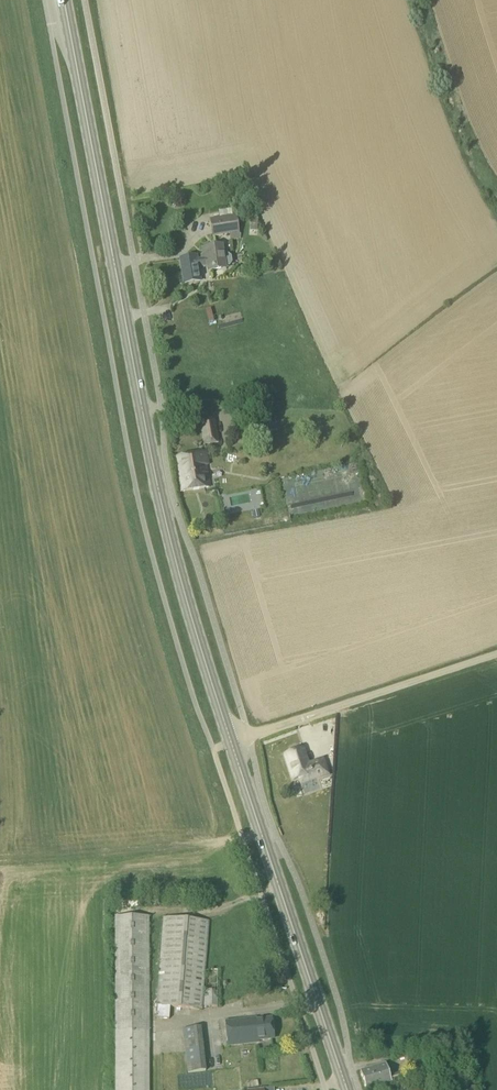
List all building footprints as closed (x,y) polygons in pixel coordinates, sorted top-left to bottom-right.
[(239,240),(236,217),(209,220),(211,237),(229,235),(230,241),(239,240)] [(201,259),(202,267),(206,266),(207,272),(226,270),(226,267),(229,267),(232,264),(231,257),(228,255),(224,255),(223,246),(208,248),(209,255),(205,256),(205,258),(201,259)] [(202,267),(201,259),(197,259),(196,257),(180,259),(183,284),(200,281),(198,267),(202,267)] [(203,446),(218,444),(214,419),(199,422),(203,446)] [(271,432),(270,419),(262,420),(263,433),(271,432)] [(181,492),(209,487),(205,465),(207,464),(205,452),(175,456),(181,492)] [(231,495),(232,507),(255,504),(253,492),(231,495)] [(308,764),(303,749),(284,755),(292,780),(299,778),(301,784),(327,775),(322,759),(308,764)] [(303,822),(306,832),(320,828),(317,818),(303,822)] [(148,916),(114,917),(114,1089),(149,1089),(148,916)] [(202,1010),(209,922),(162,918),(155,1006),(157,1006),(156,1019),(169,1020),(170,1007),(202,1010)] [(217,1007),(217,970),(205,970),(205,992),(203,992),(203,1007),(217,1007)] [(256,1021),(255,1018),(224,1022),(227,1046),(258,1042),(258,1041),(273,1039),(271,1019),(256,1021)] [(186,1074),(205,1071),(200,1028),(182,1030),(186,1074)] [(385,1064),(360,1072),(366,1089),(369,1089),(391,1084),(391,1083),(406,1079),(403,1072),(389,1076),(385,1064)]
